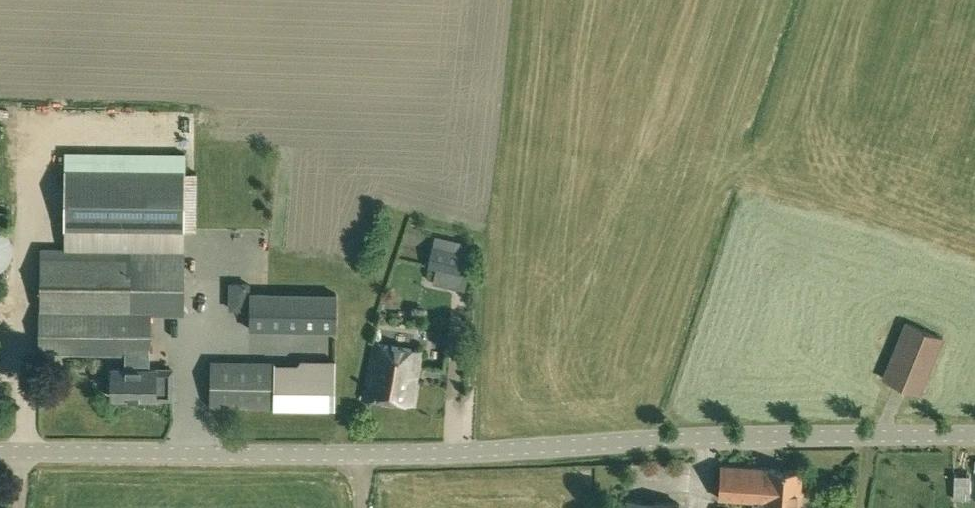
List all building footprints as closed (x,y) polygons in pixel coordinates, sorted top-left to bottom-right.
[(64,229),(184,230),(185,170),(65,169),(64,229)] [(0,227),(0,271),(3,269),(7,265),(11,260),(13,254),(13,247),(12,241),(9,235),(5,230),(0,227)] [(462,250),(433,244),(428,267),(469,276),(474,253),(462,250)] [(133,248),(41,246),(39,352),(119,353),(125,353),(125,366),(111,366),(111,398),(158,398),(172,398),(172,366),(158,366),(150,366),(150,354),(151,355),(152,309),(184,310),(185,249),(133,248)] [(338,290),(254,289),(254,328),(337,329),(338,290)] [(882,379),(921,394),(944,337),(905,321),(882,379)] [(365,397),(412,403),(420,351),(372,345),(365,397)] [(210,405),(273,406),(273,407),(334,408),(335,361),(301,360),(296,367),(277,366),(274,362),(210,361),(210,405)] [(719,498),(754,501),(765,501),(767,468),(721,464),(719,498)] [(754,501),(754,507),(800,507),(803,470),(767,468),(765,501),(754,501)] [(968,500),(969,489),(970,475),(954,474),(952,499),(968,500)] [(683,503),(626,498),(625,507),(682,507),(683,503)]
